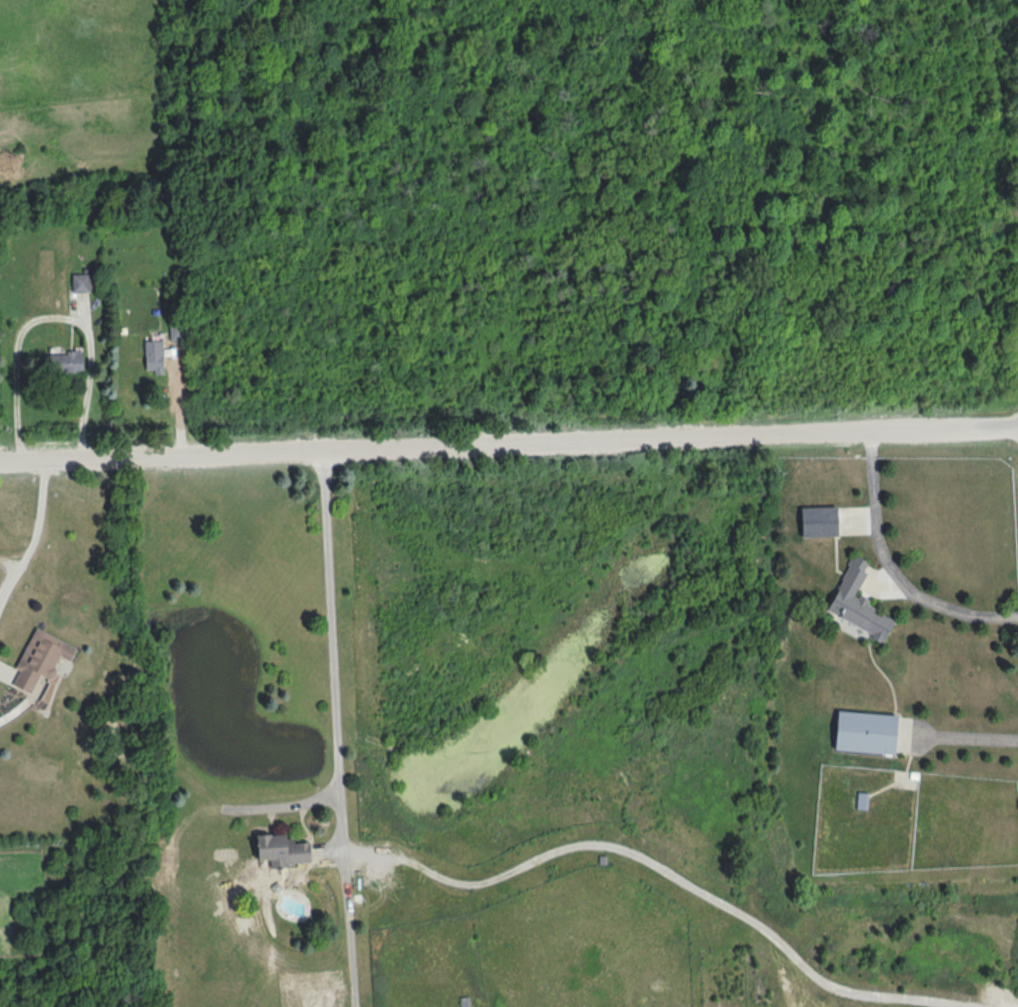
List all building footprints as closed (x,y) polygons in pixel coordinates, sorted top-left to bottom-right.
[(88,275),(72,275),(72,291),(88,291),(88,275)] [(163,341),(144,341),(144,374),(163,374),(163,341)] [(82,352),(41,352),(41,373),(82,373),(82,352)] [(799,508),(799,538),(835,538),(835,508),(799,508)] [(824,614),(883,639),(892,619),(864,607),(867,598),(855,593),(868,564),(850,556),(824,614)] [(74,648),(34,629),(7,685),(28,695),(38,674),(46,679),(57,657),(67,661),(74,648)] [(832,751),(892,755),(894,715),(834,712),(832,751)] [(252,835),(252,860),(267,860),(267,866),(306,865),(306,842),(291,842),(291,835),(252,835)]
